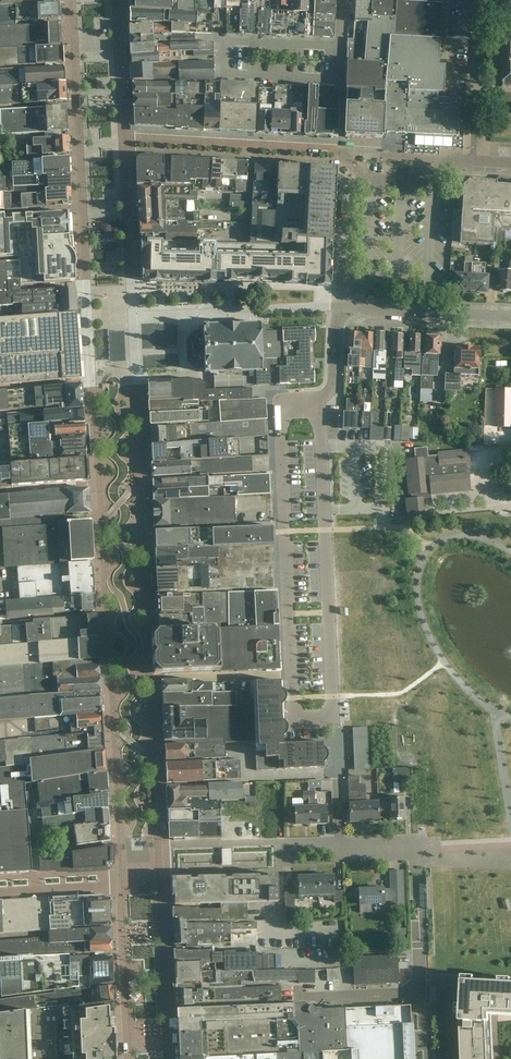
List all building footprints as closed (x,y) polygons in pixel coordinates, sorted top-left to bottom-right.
[(129,8),(129,9),(130,9),(130,10),(129,10),(180,12),(197,14),(197,5),(195,5),(195,0),(129,0),(129,8)] [(195,5),(197,5),(197,14),(212,15),(212,0),(195,0),(195,5)] [(216,2),(214,2),(214,15),(212,15),(211,27),(226,27),(227,2),(227,0),(216,0),(216,2)] [(227,2),(226,27),(226,34),(239,35),(239,11),(239,0),(227,0),(227,2)] [(239,11),(242,11),(242,18),(241,32),(247,32),(248,1),(250,1),(250,0),(239,0),(239,11)] [(247,32),(250,33),(257,33),(258,33),(258,16),(259,1),(259,0),(250,0),(250,1),(248,1),(247,32)] [(310,0),(289,0),(289,11),(270,11),(270,0),(259,0),(259,1),(258,16),(258,33),(257,33),(257,35),(269,35),(289,36),(307,37),(309,18),(310,0)] [(309,18),(307,37),(334,38),(336,0),(310,0),(309,18)] [(354,21),(354,23),(354,28),(356,28),(368,29),(365,62),(370,63),(369,72),(382,74),(383,64),(387,64),(410,65),(408,98),(443,100),(445,66),(438,66),(440,41),(394,39),(395,26),(391,26),(393,0),(355,0),(354,21)] [(391,26),(395,26),(394,39),(440,40),(440,38),(442,0),(393,0),(391,26)] [(440,38),(452,39),(469,40),(472,0),(442,0),(440,38)] [(7,24),(7,22),(60,20),(60,2),(59,2),(43,3),(43,4),(0,5),(0,24),(7,24)] [(212,15),(197,14),(180,12),(129,10),(130,23),(142,23),(155,23),(171,23),(171,33),(184,33),(211,34),(211,27),(212,15)] [(62,46),(61,22),(7,24),(0,24),(0,49),(62,46)] [(151,25),(130,26),(129,26),(130,36),(139,35),(139,37),(150,37),(151,36),(153,36),(170,36),(169,34),(169,25),(151,25)] [(346,88),(347,88),(375,89),(375,92),(385,92),(387,64),(383,64),(382,74),(369,72),(370,63),(365,62),(368,29),(356,28),(354,28),(354,40),(348,40),(348,38),(347,61),(346,88)] [(130,36),(130,46),(196,43),(195,36),(171,37),(170,36),(153,36),(151,36),(150,37),(139,37),(139,35),(130,36)] [(502,87),(510,87),(510,36),(501,36),(501,63),(502,87)] [(213,43),(196,43),(130,46),(131,55),(184,52),(194,51),(213,51),(214,51),(214,42),(213,42),(213,43)] [(63,64),(63,46),(62,46),(0,49),(0,66),(63,64)] [(162,64),(175,63),(178,63),(181,63),(181,56),(184,56),(184,52),(131,55),(131,56),(131,65),(155,63),(156,64),(162,63),(162,64)] [(214,72),(214,71),(214,62),(205,62),(181,63),(178,63),(179,80),(214,81),(214,72)] [(155,63),(131,65),(132,80),(153,80),(154,80),(175,80),(179,80),(178,63),(175,63),(162,64),(162,63),(156,64),(155,63)] [(382,134),(383,134),(384,133),(387,133),(458,137),(460,100),(443,100),(408,98),(410,65),(387,64),(385,92),(382,134)] [(25,69),(0,70),(0,88),(26,86),(65,84),(65,82),(64,82),(64,66),(63,66),(63,67),(25,69)] [(220,83),(219,131),(222,131),(222,127),(241,127),(241,131),(251,132),(255,133),(257,83),(221,81),(221,83),(220,83)] [(205,84),(133,83),(133,95),(177,95),(190,95),(205,96),(205,84)] [(205,96),(204,130),(204,129),(219,130),(218,131),(219,131),(220,83),(205,83),(205,84),(205,96)] [(0,88),(0,105),(66,102),(65,84),(26,86),(0,88)] [(273,134),(279,134),(281,86),(272,86),(272,90),(259,89),(257,133),(271,134),(273,93),(278,93),(278,97),(275,97),(274,110),(276,110),(276,112),(274,112),(273,134)] [(291,87),(281,86),(279,134),(290,135),(291,87)] [(291,87),(290,135),(301,135),(303,98),(303,87),(291,86),(291,87)] [(318,86),(318,87),(318,88),(316,122),(315,136),(316,136),(332,137),(332,133),(338,133),(340,87),(318,86)] [(304,123),(304,136),(316,136),(315,136),(316,122),(318,88),(318,87),(308,87),(306,123),(304,123)] [(382,134),(385,92),(375,92),(375,89),(347,88),(345,138),(382,139),(382,134)] [(177,95),(133,95),(134,107),(170,108),(176,107),(177,95)] [(176,111),(166,111),(166,128),(167,128),(167,127),(186,128),(186,129),(188,129),(187,130),(203,131),(203,130),(204,130),(205,96),(190,95),(189,107),(176,107),(176,111)] [(87,97),(81,97),(80,97),(80,108),(88,107),(87,97)] [(68,132),(66,106),(0,110),(0,119),(1,136),(68,132)] [(166,128),(166,111),(134,110),(134,126),(138,127),(139,126),(161,127),(161,128),(166,128)] [(69,154),(68,138),(27,140),(28,156),(69,154)] [(436,138),(436,148),(455,149),(455,138),(436,138)] [(169,184),(171,158),(164,159),(164,157),(141,157),(136,162),(137,185),(169,184)] [(13,178),(13,179),(70,176),(69,158),(49,159),(33,160),(33,162),(12,163),(12,169),(11,169),(10,170),(10,171),(10,176),(12,178),(13,178)] [(183,181),(185,159),(171,158),(169,184),(184,184),(184,181),(183,181)] [(195,192),(196,160),(185,159),(183,181),(184,181),(184,184),(193,185),(193,192),(195,192)] [(209,160),(196,160),(195,192),(198,192),(209,193),(209,184),(208,184),(209,160)] [(212,160),(210,185),(209,184),(209,193),(221,193),(222,180),(221,180),(222,161),(212,160)] [(235,193),(236,162),(222,161),(221,180),(222,180),(221,193),(235,193)] [(248,163),(236,162),(235,193),(246,193),(248,163)] [(252,207),(269,208),(272,164),(264,164),(254,163),(252,207)] [(295,245),(295,239),(332,241),(333,240),(333,239),(332,238),(333,224),(334,223),(334,222),(333,222),(334,207),(334,206),(335,207),(335,206),(334,206),(335,205),(334,205),(335,190),(336,190),(336,189),(335,189),(335,188),(336,173),(337,173),(337,172),(336,172),(336,171),(336,169),(331,169),(331,168),(330,168),(329,168),(314,168),(314,167),(313,167),(312,167),(312,168),(297,167),(297,166),(296,166),(295,166),(295,167),(280,166),(280,165),(279,165),(278,165),(278,166),(275,208),(252,207),(250,244),(295,245)] [(45,190),(45,191),(71,189),(70,176),(13,179),(13,187),(48,186),(48,190),(45,190)] [(510,183),(510,186),(496,185),(496,182),(469,180),(463,185),(463,188),(462,188),(462,197),(466,197),(465,211),(453,211),(451,244),(495,247),(496,231),(510,232),(510,183)] [(193,201),(193,202),(197,202),(198,192),(195,192),(193,192),(193,185),(184,184),(169,184),(137,185),(137,186),(138,201),(164,200),(193,201)] [(71,206),(71,189),(45,191),(46,194),(15,196),(14,192),(5,192),(0,193),(0,211),(1,211),(1,210),(71,206)] [(178,222),(200,223),(199,214),(194,214),(193,202),(193,201),(164,200),(138,201),(139,221),(155,220),(157,223),(164,222),(178,222)] [(243,203),(230,202),(230,210),(243,210),(243,203)] [(72,213),(32,215),(13,216),(13,215),(0,215),(0,241),(19,240),(73,236),(72,213)] [(141,241),(197,243),(197,229),(213,230),(213,224),(200,224),(200,223),(178,222),(164,222),(157,223),(155,220),(139,221),(140,235),(141,235),(141,241)] [(496,231),(495,249),(504,249),(505,232),(496,231)] [(74,255),(73,236),(19,240),(20,257),(74,255)] [(295,239),(295,245),(250,244),(197,243),(141,241),(140,241),(140,242),(141,254),(144,254),(143,269),(142,268),(141,268),(142,281),(143,281),(142,280),(149,281),(149,282),(161,283),(161,282),(161,281),(178,281),(178,282),(186,282),(186,281),(203,282),(203,283),(203,284),(215,284),(215,283),(215,282),(317,285),(317,286),(317,287),(329,287),(329,286),(329,283),(330,283),(331,283),(331,271),(331,260),(332,260),(332,248),(332,243),(332,241),(295,239)] [(19,240),(0,241),(0,258),(19,257),(19,260),(74,256),(74,255),(20,257),(19,240)] [(472,263),(472,255),(465,255),(465,263),(464,263),(463,275),(455,274),(454,291),(463,292),(463,293),(470,294),(472,263)] [(74,256),(19,260),(21,282),(20,282),(21,286),(75,283),(74,256)] [(19,260),(0,262),(0,284),(20,282),(21,282),(19,260)] [(509,272),(498,271),(496,287),(501,287),(500,291),(502,291),(503,293),(506,293),(508,292),(510,292),(510,288),(510,261),(509,272)] [(472,263),(470,294),(478,294),(478,292),(487,293),(488,276),(484,276),(485,264),(472,263)] [(22,317),(46,316),(46,315),(77,312),(75,288),(23,291),(22,291),(21,291),(21,286),(20,282),(0,284),(0,306),(5,306),(7,308),(8,305),(21,304),(22,317)] [(81,378),(80,353),(79,353),(78,332),(78,323),(77,313),(46,316),(22,317),(0,319),(0,385),(12,384),(19,383),(19,384),(31,383),(39,382),(55,380),(62,379),(62,380),(81,378)] [(261,324),(203,325),(203,336),(197,336),(197,342),(191,342),(192,357),(197,356),(197,362),(204,362),(204,373),(250,371),(262,371),(262,365),(270,364),(268,324),(261,325),(261,324)] [(276,385),(287,385),(291,385),(291,384),(315,383),(315,369),(314,369),(314,364),(315,364),(315,358),(315,357),(314,357),(313,342),(316,342),(315,327),(282,328),(282,329),(269,330),(269,324),(268,324),(270,364),(262,365),(262,371),(250,371),(250,377),(256,377),(256,385),(276,384),(276,385)] [(359,368),(361,333),(356,333),(355,331),(352,331),(351,333),(349,333),(348,352),(350,352),(349,356),(347,356),(347,357),(348,357),(347,367),(358,368),(359,368)] [(365,334),(361,333),(359,368),(371,369),(372,334),(371,334),(369,332),(366,332),(365,334)] [(374,332),(373,376),(386,376),(387,341),(384,341),(384,333),(374,332)] [(402,350),(403,340),(403,335),(399,334),(396,333),(394,334),(391,334),(391,352),(397,353),(395,366),(394,381),(403,381),(403,371),(404,350),(402,350)] [(420,350),(420,341),(420,335),(416,335),(413,333),(411,335),(409,335),(409,341),(408,353),(405,352),(404,367),(412,368),(412,374),(421,374),(422,351),(420,350)] [(440,348),(440,342),(440,337),(439,336),(437,335),(434,334),(432,336),(425,336),(425,342),(424,358),(422,358),(421,388),(432,389),(432,375),(437,375),(438,356),(439,356),(439,353),(441,353),(441,349),(440,348)] [(453,374),(445,374),(444,391),(460,392),(460,375),(479,376),(479,367),(481,364),(479,360),(480,348),(454,347),(453,374)] [(483,376),(463,376),(463,395),(483,395),(483,376)] [(219,401),(252,399),(253,399),(252,389),(206,391),(205,383),(200,379),(158,382),(158,381),(147,381),(149,402),(184,400),(184,402),(204,401),(219,401)] [(59,410),(83,408),(81,384),(0,391),(0,411),(59,406),(59,410)] [(496,389),(495,432),(496,432),(496,427),(510,427),(510,390),(496,389)] [(434,402),(436,393),(424,390),(422,399),(434,402)] [(267,408),(266,399),(253,399),(252,399),(219,401),(220,411),(267,408)] [(184,407),(204,406),(204,401),(184,402),(184,400),(149,402),(149,412),(151,412),(185,410),(184,407)] [(68,423),(84,422),(83,408),(59,410),(7,414),(8,424),(22,423),(22,424),(33,423),(33,424),(68,421),(68,423)] [(267,408),(220,411),(221,423),(223,422),(264,420),(264,419),(267,419),(267,408)] [(207,422),(207,412),(149,414),(150,425),(207,422)] [(357,413),(346,412),(343,412),(343,413),(342,429),(355,429),(355,430),(356,430),(357,413)] [(370,412),(362,412),(361,428),(369,428),(370,427),(370,412)] [(221,423),(207,424),(150,428),(151,445),(224,439),(224,438),(265,435),(264,420),(223,422),(221,423)] [(59,458),(86,456),(84,424),(55,426),(55,423),(9,426),(11,460),(36,458),(36,459),(39,459),(59,457),(59,458)] [(384,428),(370,427),(369,428),(369,441),(383,441),(383,440),(384,428)] [(418,428),(407,427),(407,439),(418,439),(418,428)] [(151,445),(152,462),(241,458),(239,438),(151,445)] [(470,463),(469,453),(468,450),(438,453),(438,456),(428,456),(427,447),(414,449),(415,459),(405,460),(408,495),(412,494),(412,499),(405,500),(407,517),(425,516),(424,506),(433,505),(432,495),(470,491),(468,474),(467,464),(470,463)] [(88,481),(87,458),(10,464),(11,486),(88,481)] [(218,459),(152,463),(153,477),(191,474),(191,473),(200,472),(200,475),(252,472),(252,458),(218,460),(218,459)] [(0,463),(0,487),(10,486),(8,462),(0,463)] [(238,496),(271,494),(270,474),(224,476),(224,477),(208,477),(209,487),(212,487),(212,485),(237,484),(238,496)] [(168,490),(208,488),(208,477),(153,481),(153,492),(168,491),(168,490)] [(181,499),(224,497),(224,490),(211,490),(211,488),(208,488),(168,490),(168,491),(153,492),(154,501),(181,500),(181,499)] [(87,513),(91,513),(89,489),(46,491),(0,496),(0,521),(10,520),(10,519),(42,516),(42,515),(87,513)] [(154,501),(155,527),(174,526),(236,524),(234,497),(224,497),(181,499),(181,500),(154,501)] [(73,522),(73,516),(87,516),(87,513),(42,515),(42,516),(10,519),(10,520),(0,521),(0,530),(3,529),(31,527),(31,525),(58,523),(73,522)] [(6,568),(17,567),(61,564),(61,563),(93,561),(91,521),(73,522),(58,523),(31,525),(31,527),(3,529),(0,530),(0,568),(6,568)] [(155,532),(156,550),(217,547),(273,545),(273,526),(155,532)] [(217,567),(273,566),(273,545),(217,547),(217,558),(217,567)] [(155,557),(156,558),(175,557),(175,561),(184,560),(185,559),(217,558),(217,547),(156,550),(155,550),(156,557),(155,557)] [(156,568),(217,567),(217,558),(185,559),(184,560),(175,561),(175,557),(156,558),(156,568)] [(17,567),(20,601),(69,597),(96,595),(93,561),(61,563),(61,564),(17,567)] [(188,589),(273,588),(273,566),(217,567),(156,568),(156,569),(158,592),(178,591),(178,590),(188,590),(188,589)] [(277,591),(228,593),(229,628),(213,629),(212,630),(161,632),(161,638),(162,638),(164,674),(214,672),(236,671),(236,672),(264,671),(272,671),(272,670),(281,670),(279,643),(280,643),(277,591)] [(204,624),(227,624),(226,592),(158,596),(158,610),(165,609),(166,606),(190,605),(190,608),(202,608),(203,624),(204,624)] [(96,610),(96,595),(69,597),(20,601),(5,602),(6,615),(0,615),(0,620),(27,618),(27,616),(96,610)] [(193,626),(193,627),(199,627),(199,624),(203,624),(202,608),(190,608),(190,605),(166,606),(165,609),(158,610),(159,617),(181,616),(188,616),(188,620),(193,626)] [(26,625),(27,643),(88,638),(98,637),(96,615),(33,620),(33,624),(26,624),(26,625)] [(160,632),(164,631),(183,631),(183,630),(193,630),(193,627),(193,626),(188,620),(188,616),(181,616),(159,617),(159,627),(160,632)] [(27,643),(26,625),(0,627),(0,645),(27,643)] [(88,638),(27,643),(0,645),(0,672),(25,668),(100,662),(98,637),(88,638)] [(100,662),(25,668),(0,672),(0,688),(24,685),(24,683),(45,681),(100,677),(100,662)] [(18,697),(52,695),(101,692),(100,677),(45,681),(24,683),(24,685),(0,688),(0,699),(18,697)] [(162,681),(162,694),(183,694),(183,695),(191,695),(191,693),(213,693),(212,683),(192,683),(191,680),(162,681)] [(164,741),(165,745),(225,742),(225,743),(255,742),(257,771),(324,768),(324,763),(326,761),(327,759),(328,757),(328,755),(327,753),(327,751),(325,749),(323,747),(323,742),(283,744),(283,737),(285,734),(286,732),(287,730),(287,728),(287,726),(286,724),(285,723),(282,720),(282,705),(284,703),(285,701),(286,699),(286,697),(285,695),(285,693),(283,691),(281,689),(281,681),(253,682),(254,706),(244,707),(237,707),(233,707),(233,706),(232,706),(232,705),(193,706),(193,707),(184,707),(163,708),(164,741)] [(241,692),(236,692),(237,707),(244,707),(244,705),(253,704),(253,691),(241,691),(241,692)] [(103,712),(101,692),(52,695),(18,697),(0,699),(0,721),(103,712)] [(233,707),(237,707),(236,692),(213,693),(191,693),(191,695),(183,695),(183,694),(162,694),(163,706),(184,706),(184,707),(193,707),(193,706),(232,705),(232,706),(233,706),(233,707)] [(105,749),(103,712),(0,721),(0,767),(24,765),(31,764),(30,759),(105,749)] [(226,757),(225,743),(225,742),(165,745),(165,761),(226,757)] [(106,773),(105,754),(105,749),(30,759),(31,764),(24,765),(0,767),(0,874),(32,872),(25,784),(37,782),(106,773)] [(166,783),(241,779),(240,760),(165,764),(166,783)] [(409,768),(393,769),(393,780),(409,780),(409,768)] [(37,782),(39,804),(71,799),(70,796),(108,792),(108,791),(106,773),(37,782)] [(359,784),(359,785),(359,776),(348,776),(350,822),(364,822),(363,797),(359,797),(359,784)] [(308,780),(309,792),(309,800),(309,807),(310,823),(316,823),(318,823),(327,823),(326,806),(325,806),(326,807),(318,807),(317,799),(315,799),(314,788),(322,788),(321,780),(308,780)] [(166,787),(167,799),(224,797),(224,800),(242,799),(242,783),(212,784),(210,785),(166,787)] [(379,821),(379,814),(378,802),(366,802),(365,784),(359,785),(359,784),(359,797),(363,797),(364,822),(379,821)] [(37,818),(42,818),(71,814),(83,813),(85,811),(108,810),(108,795),(77,798),(71,803),(71,799),(39,804),(37,804),(37,818)] [(222,810),(221,800),(224,800),(224,797),(167,799),(168,810),(204,810),(221,810),(222,810)] [(378,802),(379,814),(390,813),(390,819),(397,818),(397,820),(402,820),(402,818),(405,818),(404,798),(389,798),(389,805),(381,806),(381,802),(378,802)] [(310,823),(309,807),(291,807),(290,814),(295,815),(295,824),(310,824),(310,823)] [(71,814),(42,818),(44,830),(65,826),(65,827),(74,826),(97,823),(98,826),(109,825),(108,810),(85,811),(83,813),(71,814)] [(169,823),(221,822),(221,810),(204,810),(168,810),(169,823)] [(169,838),(170,838),(174,838),(174,840),(185,840),(185,838),(222,838),(221,822),(169,823),(169,838)] [(110,841),(109,825),(98,826),(97,823),(74,826),(77,845),(110,841)] [(66,833),(65,827),(65,826),(44,830),(46,841),(51,840),(51,836),(66,833)] [(46,848),(45,839),(38,840),(39,849),(46,848)] [(40,871),(107,867),(109,866),(111,862),(110,846),(102,847),(39,857),(40,871)] [(424,867),(433,1058),(510,1058),(510,872),(424,867)] [(359,900),(359,905),(360,913),(372,912),(371,904),(385,903),(384,902),(391,901),(391,906),(404,905),(403,871),(390,871),(390,889),(384,889),(384,888),(356,889),(356,890),(355,897),(358,899),(358,900),(359,900)] [(173,887),(173,904),(175,904),(209,904),(247,902),(278,902),(278,875),(180,877),(180,879),(181,878),(181,881),(175,887),(173,887)] [(334,875),(318,876),(319,895),(327,894),(328,899),(334,899),(334,902),(343,902),(343,890),(335,890),(334,875)] [(319,895),(318,876),(298,876),(299,892),(285,892),(285,902),(286,922),(295,922),(294,900),(305,900),(304,895),(319,895)] [(111,899),(97,899),(97,896),(52,897),(53,901),(49,901),(49,899),(47,898),(0,900),(0,934),(4,934),(4,933),(55,929),(55,930),(70,929),(70,927),(112,925),(111,899)] [(248,919),(247,902),(209,904),(209,909),(199,910),(199,908),(190,908),(190,907),(173,907),(172,907),(172,908),(173,921),(188,921),(231,920),(248,919)] [(188,921),(173,921),(174,932),(188,931),(188,934),(231,934),(231,930),(257,929),(257,923),(231,924),(231,920),(188,921)] [(49,930),(50,943),(112,940),(111,928),(70,929),(49,930)] [(188,931),(174,932),(174,945),(187,945),(187,947),(197,947),(197,946),(214,945),(214,944),(224,944),(224,943),(231,943),(231,934),(188,934),(188,931)] [(47,954),(46,943),(45,937),(0,941),(0,958),(48,955),(47,954)] [(50,943),(46,943),(47,954),(83,953),(98,953),(98,952),(112,952),(112,940),(50,943)] [(180,960),(180,961),(212,960),(212,953),(211,950),(188,951),(185,950),(175,950),(175,961),(180,960)] [(176,972),(252,971),(252,951),(241,951),(212,953),(212,960),(180,961),(175,961),(176,972)] [(112,989),(112,986),(113,986),(112,957),(89,958),(89,955),(70,956),(69,954),(48,955),(0,958),(0,977),(1,997),(59,990),(59,991),(58,993),(64,992),(65,995),(112,989)] [(273,955),(257,955),(257,969),(273,969),(273,955)] [(399,983),(397,955),(353,958),(354,985),(399,983)] [(340,969),(327,969),(327,981),(340,981),(340,969)] [(231,989),(241,988),(241,979),(253,978),(254,981),(254,982),(299,981),(299,984),(315,983),(314,970),(306,970),(297,970),(252,971),(176,972),(177,990),(231,989)] [(177,990),(177,1006),(281,1002),(281,986),(241,988),(231,989),(177,990)] [(58,993),(0,1000),(0,1014),(36,1008),(68,1004),(69,1007),(114,1002),(114,1001),(112,989),(65,995),(64,992),(58,993)] [(0,1014),(0,1058),(116,1058),(116,1054),(115,1036),(114,1002),(69,1007),(68,1004),(36,1008),(0,1014)] [(403,1025),(411,1025),(410,1005),(345,1009),(345,1008),(316,1010),(315,1008),(314,1007),(311,1006),(310,1007),(309,1007),(305,1004),(293,1005),(293,1004),(177,1008),(180,1058),(405,1058),(403,1025)]
